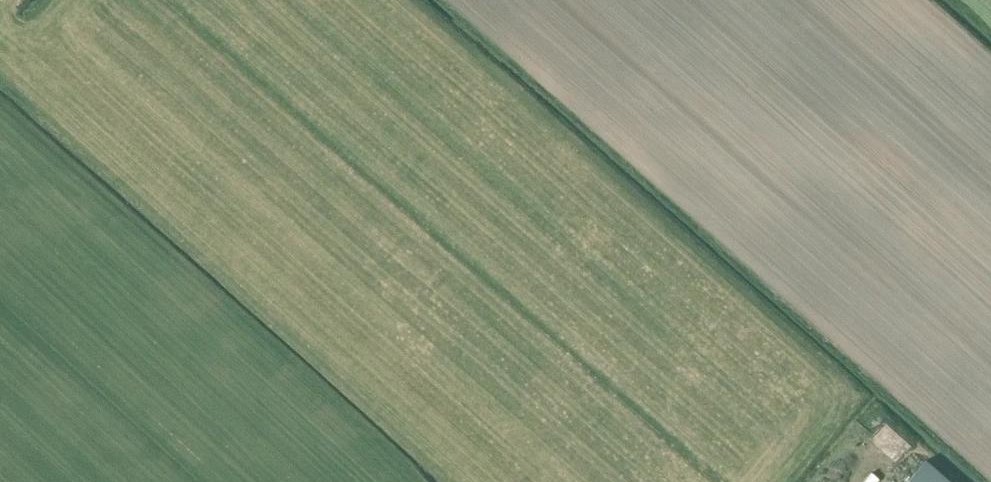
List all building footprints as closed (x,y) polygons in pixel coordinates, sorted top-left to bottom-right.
[(927,461),(909,481),(951,481),(927,461)]
